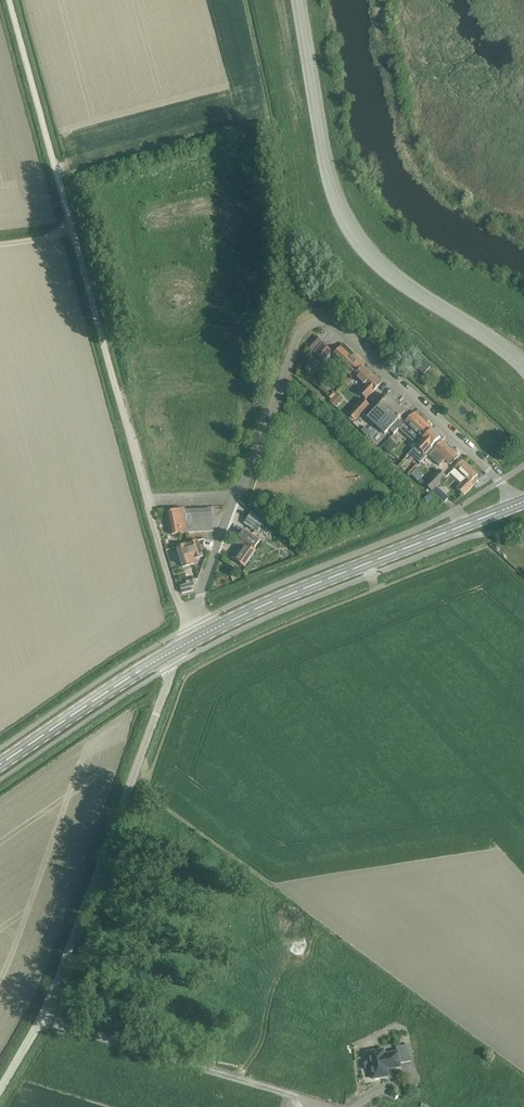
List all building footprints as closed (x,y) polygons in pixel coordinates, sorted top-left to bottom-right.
[(313,351),(321,341),(317,337),(308,346),(313,351)] [(311,355),(322,364),(332,353),(321,344),(311,355)] [(348,371),(354,376),(364,365),(355,356),(343,345),(334,355),(349,370),(348,371)] [(359,395),(365,401),(379,386),(362,370),(355,377),(366,388),(359,395)] [(332,395),(336,403),(343,400),(339,391),(332,395)] [(377,426),(398,403),(396,400),(393,402),(388,397),(384,401),(379,397),(367,409),(363,413),(377,426)] [(355,420),(369,405),(363,400),(350,415),(355,420)] [(401,417),(405,413),(400,408),(402,405),(398,403),(377,426),(376,426),(384,434),(389,430),(394,435),(398,430),(406,422),(401,417)] [(418,444),(431,430),(432,428),(415,412),(400,428),(418,444)] [(374,438),(378,432),(365,424),(361,430),(374,438)] [(431,430),(418,444),(409,453),(421,464),(434,450),(440,443),(438,440),(440,438),(431,430)] [(391,438),(383,446),(391,453),(398,445),(391,438)] [(442,441),(440,443),(434,450),(450,465),(458,456),(442,441)] [(462,484),(458,489),(465,495),(479,481),(476,478),(478,476),(462,461),(451,474),(462,484)] [(417,465),(411,472),(418,479),(424,473),(417,465)] [(426,485),(433,492),(447,477),(440,471),(426,485)] [(439,487),(434,492),(445,503),(450,498),(439,487)] [(212,509),(185,511),(185,509),(167,513),(171,535),(181,533),(181,535),(188,533),(188,532),(213,531),(212,509)] [(266,520),(253,511),(244,525),(257,534),(266,520)] [(231,558),(245,568),(256,552),(254,551),(261,541),(245,530),(235,544),(240,547),(231,558)] [(197,558),(203,556),(199,541),(176,548),(183,568),(198,563),(197,558)] [(194,591),(198,579),(186,582),(187,585),(180,586),(182,594),(194,591)] [(402,1044),(404,1062),(415,1061),(414,1043),(402,1044)] [(401,1067),(398,1052),(385,1054),(384,1050),(368,1053),(370,1062),(367,1062),(365,1065),(366,1069),(368,1071),(371,1070),(373,1079),(389,1077),(388,1069),(401,1067)]
